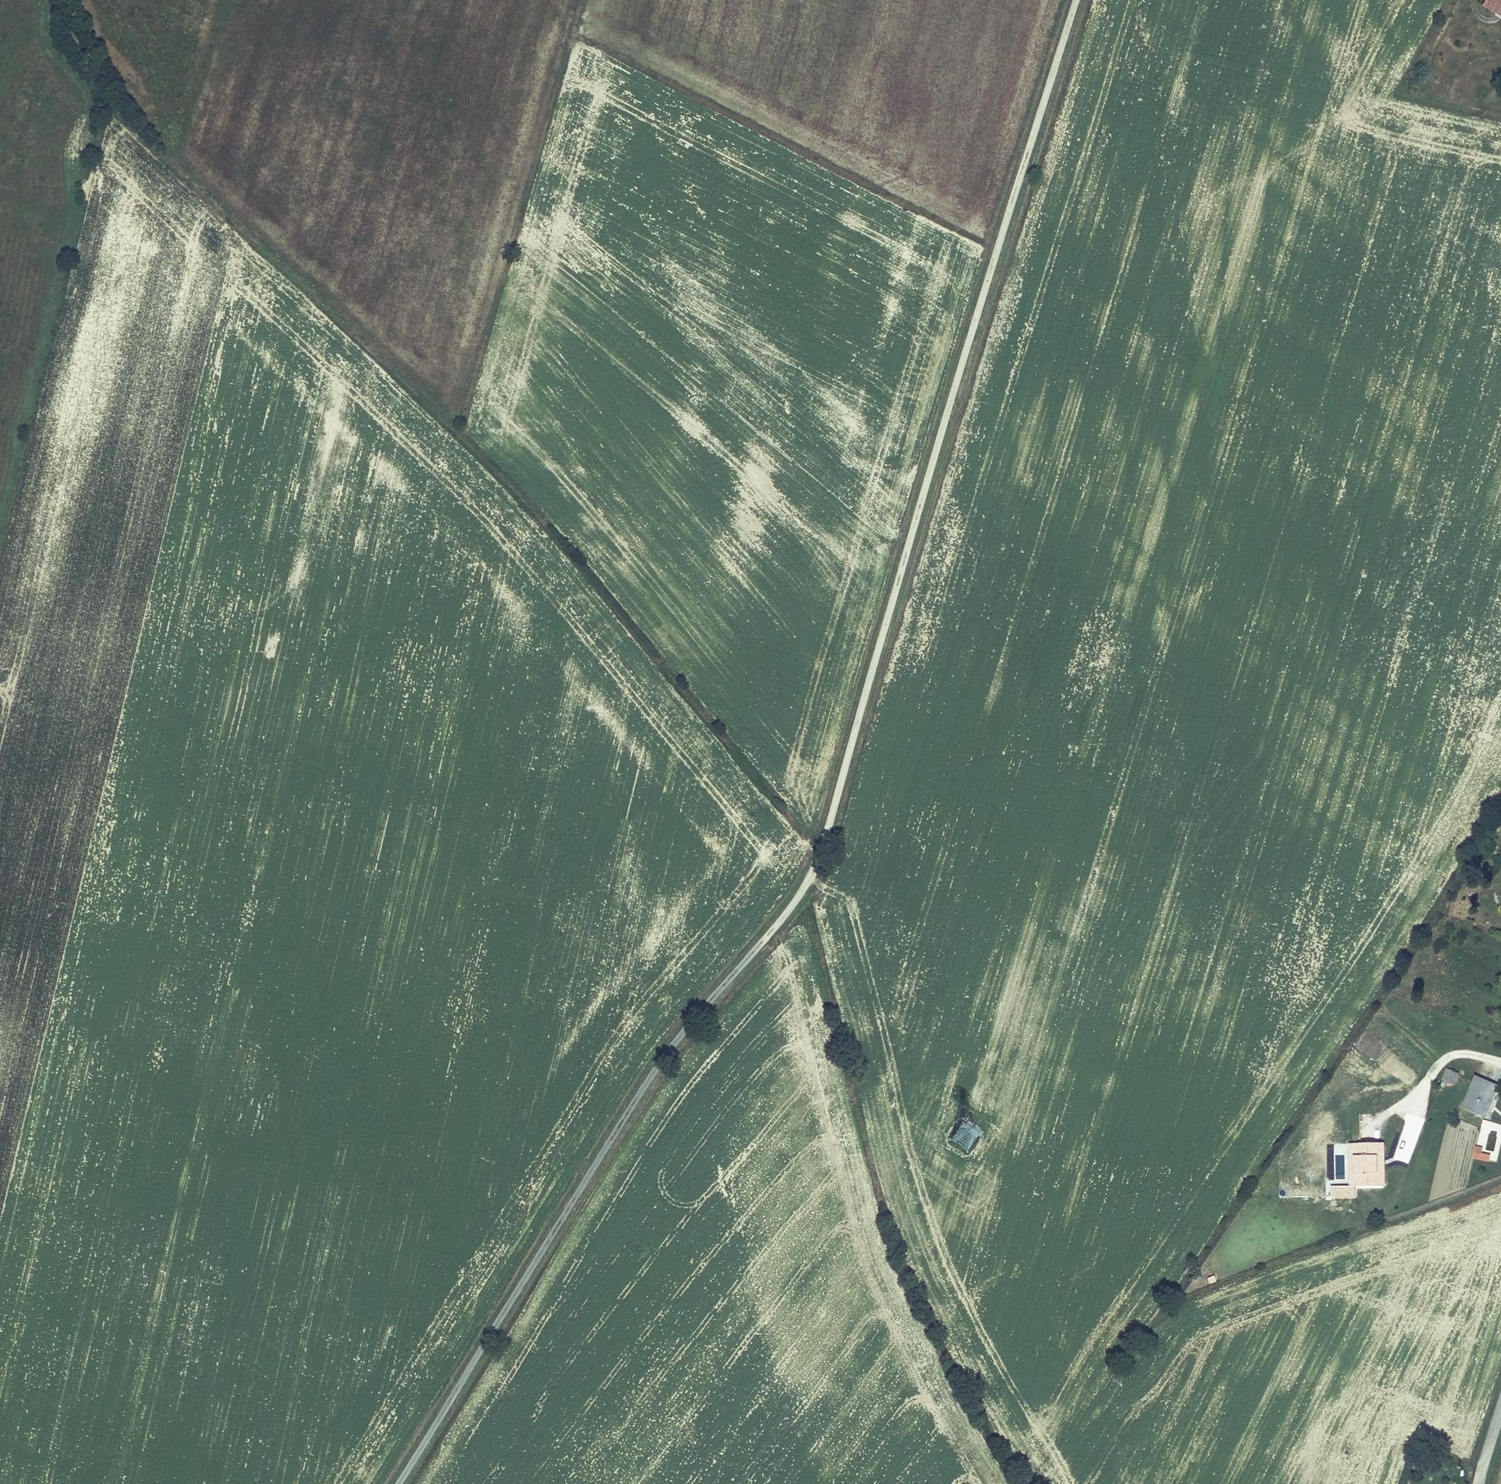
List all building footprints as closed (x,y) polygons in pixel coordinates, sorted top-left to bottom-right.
[(1500,18),(1500,0),(1490,0),(1485,9),(1500,18)] [(1444,1068),(1441,1081),(1455,1084),(1458,1072),(1444,1068)] [(1476,1077),(1462,1108),(1485,1119),(1499,1088),(1476,1077)] [(961,1123),(953,1143),(969,1150),(978,1130),(961,1123)] [(1354,1188),(1381,1187),(1381,1169),(1375,1169),(1375,1158),(1381,1158),(1380,1144),(1353,1145),(1354,1188)] [(1481,1151),(1476,1150),(1475,1160),(1485,1161),(1486,1156),(1481,1156),(1481,1151)]
